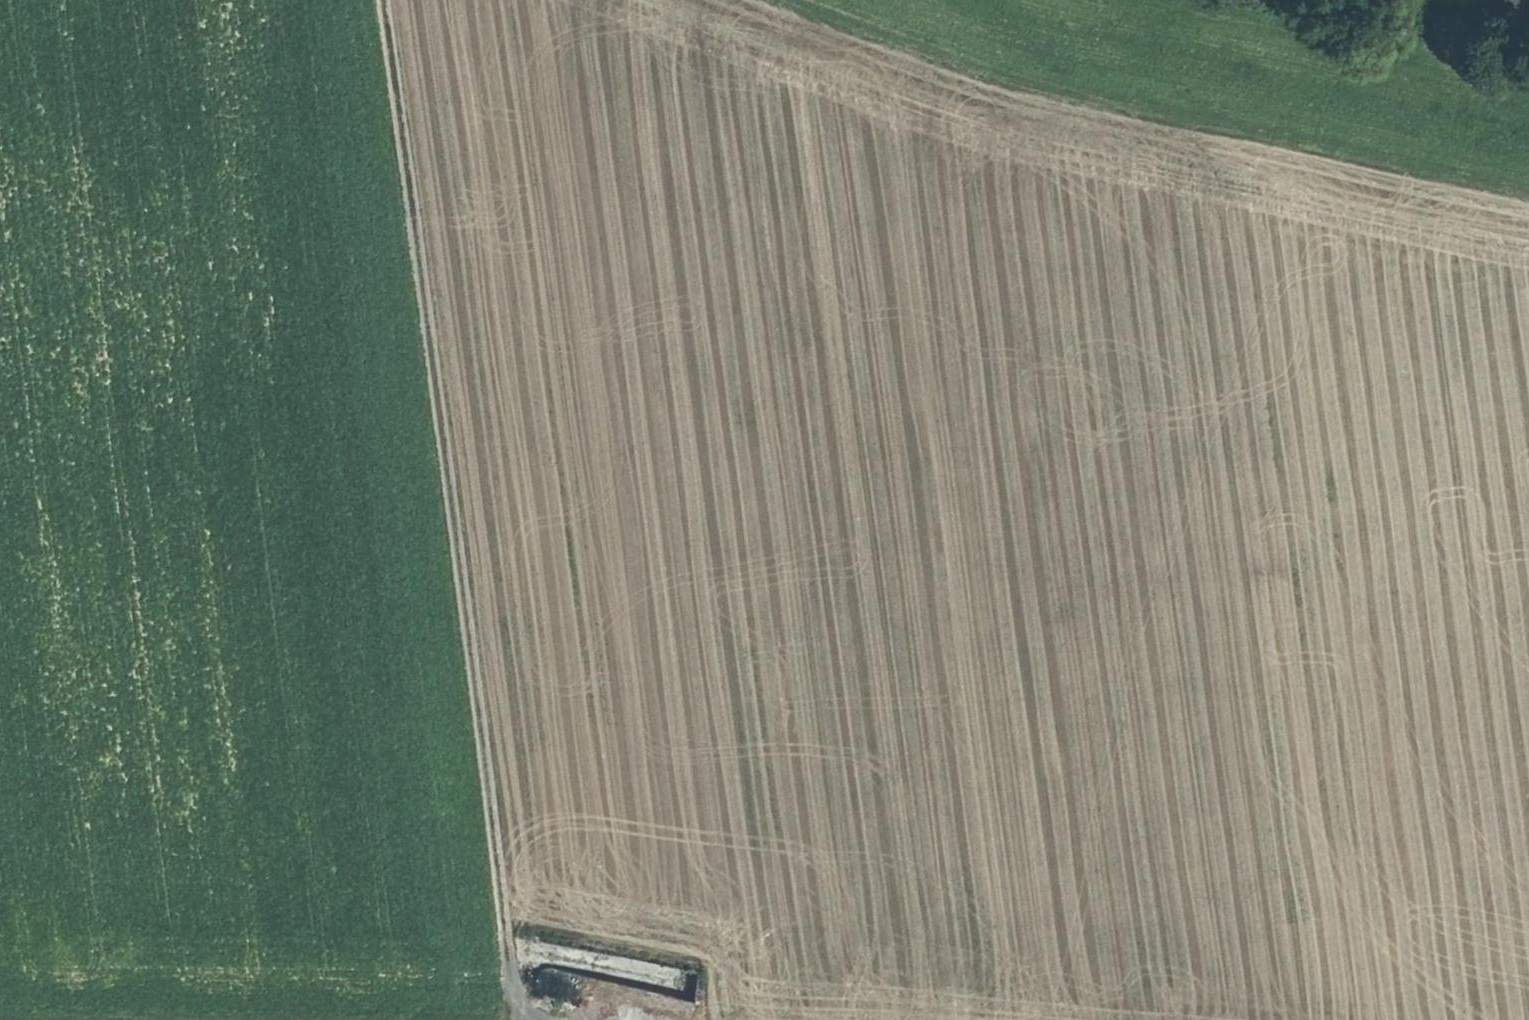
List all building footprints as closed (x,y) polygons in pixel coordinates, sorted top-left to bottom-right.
[(692,990),(695,969),(666,965),(663,985),(692,990)]
